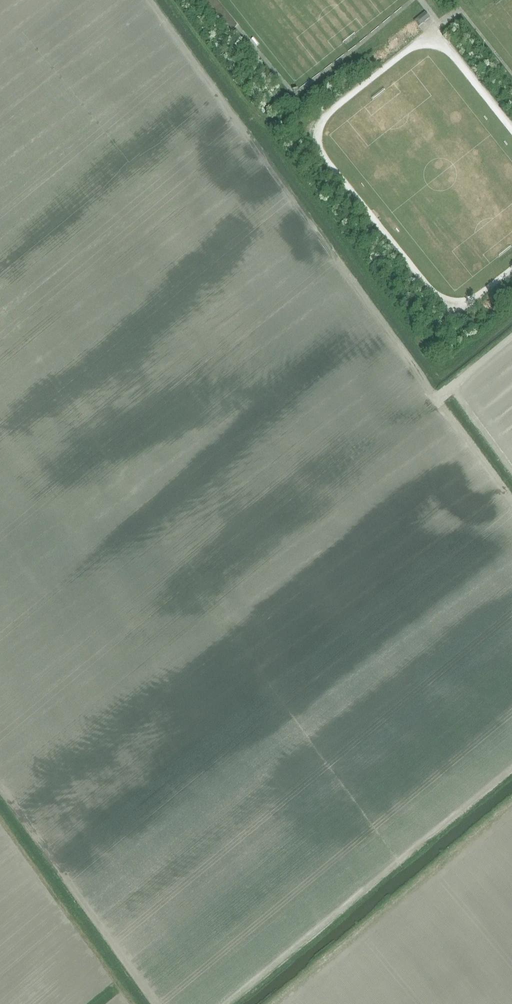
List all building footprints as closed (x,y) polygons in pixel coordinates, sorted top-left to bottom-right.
[(414,21),(419,27),(430,18),(425,12),(414,21)]
